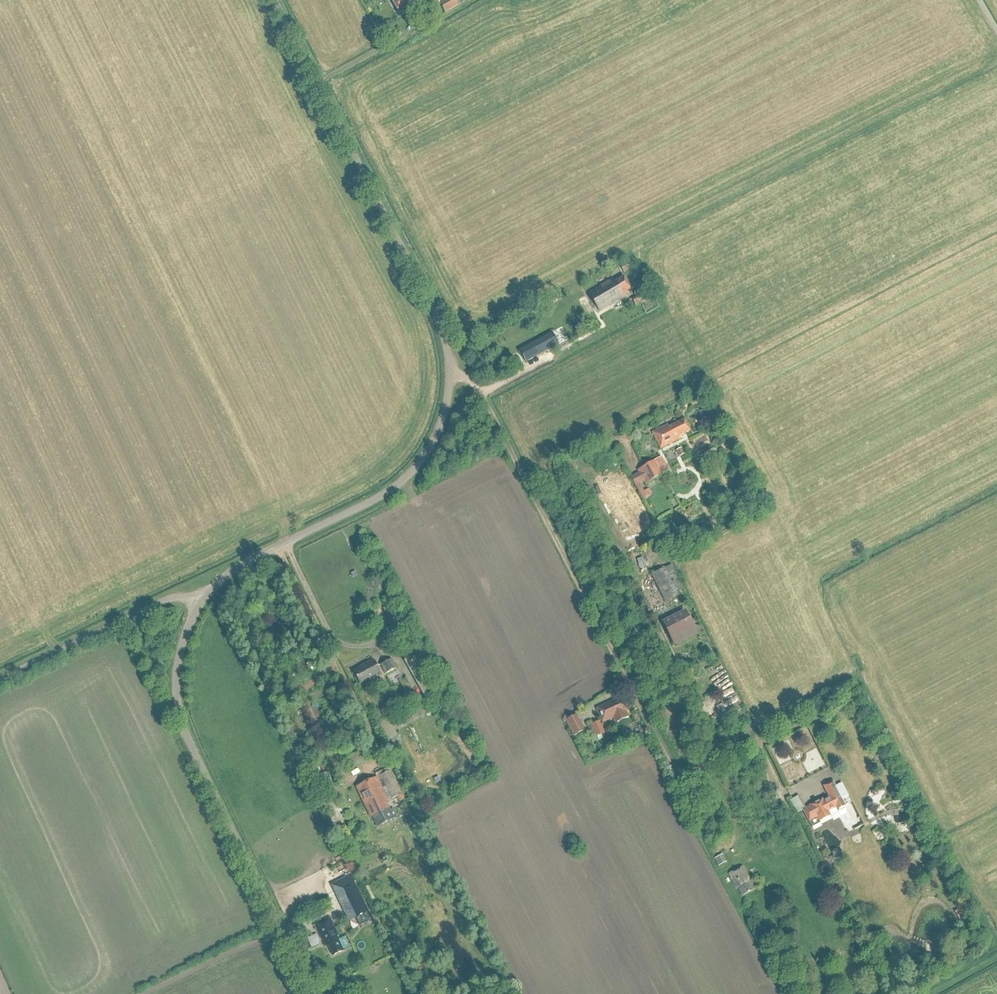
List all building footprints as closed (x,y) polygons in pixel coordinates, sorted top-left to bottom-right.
[(391,0),(399,13),(417,3),(418,4),(426,0),(392,0),(391,0)] [(438,4),(445,14),(457,7),(454,3),(457,1),(457,0),(445,0),(438,4)] [(409,35),(404,27),(394,34),(400,42),(409,35)] [(619,265),(623,273),(634,267),(630,259),(619,265)] [(631,289),(623,277),(614,282),(613,280),(590,293),(600,311),(628,294),(627,292),(631,289)] [(631,299),(635,308),(653,298),(649,290),(631,299)] [(525,363),(557,346),(550,334),(519,351),(525,363)] [(690,431),(684,419),(668,427),(667,425),(652,433),(660,449),(681,439),(679,436),(690,431)] [(624,431),(628,443),(636,440),(631,428),(624,431)] [(675,451),(678,458),(684,455),(680,449),(675,451)] [(654,461),(662,475),(669,471),(661,456),(654,461)] [(688,457),(684,459),(688,467),(692,465),(688,457)] [(638,472),(631,476),(630,477),(635,487),(639,484),(643,482),(645,485),(662,475),(654,461),(637,470),(638,472)] [(639,484),(635,487),(643,500),(651,496),(651,495),(648,489),(644,492),(639,484)] [(670,566),(663,569),(675,592),(682,589),(670,566)] [(651,576),(664,603),(677,596),(675,592),(663,569),(651,576)] [(673,647),(692,637),(696,635),(684,611),(660,623),(673,647)] [(393,648),(395,654),(411,646),(408,640),(393,648)] [(396,669),(391,659),(380,665),(385,674),(396,669)] [(379,682),(376,677),(381,674),(373,660),(364,665),(365,666),(353,672),(359,685),(366,681),(369,687),(379,682)] [(342,715),(344,719),(356,713),(345,690),(339,693),(340,695),(341,695),(346,703),(342,705),(346,713),(342,715)] [(628,718),(626,711),(621,698),(595,709),(601,722),(611,718),(614,724),(628,718)] [(576,716),(569,720),(564,722),(572,737),(584,731),(576,716)] [(594,733),(595,737),(597,737),(598,741),(602,739),(601,735),(605,734),(600,721),(591,725),(591,726),(588,728),(590,734),(594,733)] [(302,741),(311,746),(314,740),(306,735),(302,741)] [(785,749),(790,746),(787,738),(769,746),(777,762),(789,757),(785,749)] [(815,746),(797,753),(804,771),(822,764),(815,746)] [(390,773),(381,777),(386,786),(385,786),(392,799),(401,794),(395,781),(394,782),(390,773)] [(377,778),(357,787),(371,817),(372,816),(376,826),(395,817),(392,810),(390,810),(387,803),(388,803),(377,778)] [(809,805),(809,806),(802,810),(812,828),(820,824),(819,822),(830,817),(831,818),(839,815),(837,811),(846,806),(845,805),(851,802),(841,783),(836,786),(833,780),(822,786),(828,797),(823,800),(822,799),(809,805)] [(793,808),(802,804),(796,791),(787,796),(793,808)] [(824,824),(828,829),(833,826),(829,820),(824,824)] [(874,822),(871,827),(877,831),(880,826),(874,822)] [(821,853),(827,849),(823,843),(817,848),(821,853)] [(718,866),(726,862),(722,854),(714,859),(718,866)] [(738,889),(741,896),(755,889),(751,880),(750,880),(743,866),(728,873),(737,890),(738,889)] [(340,890),(354,919),(368,912),(353,883),(340,890)] [(340,940),(334,927),(330,918),(315,925),(322,940),(324,943),(322,944),(324,947),(327,946),(332,957),(344,951),(339,941),(340,940)] [(316,935),(302,942),(301,942),(305,952),(319,946),(320,943),(316,935)]
